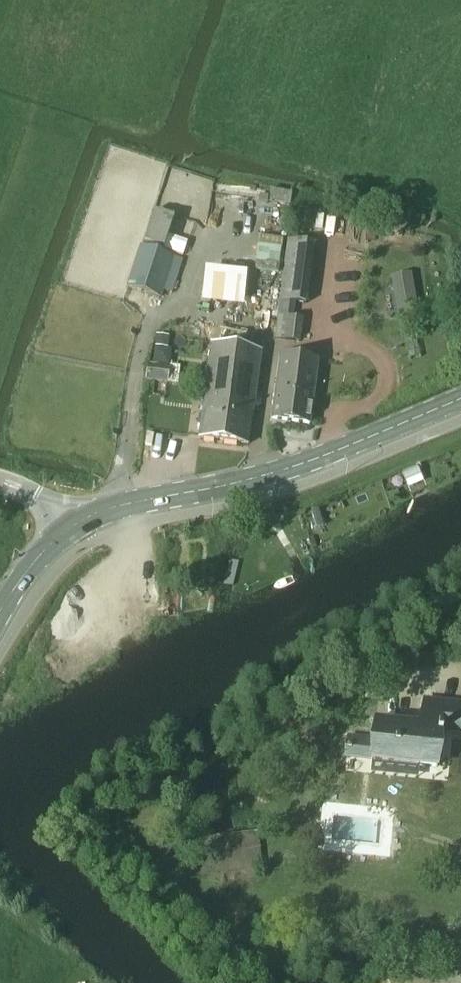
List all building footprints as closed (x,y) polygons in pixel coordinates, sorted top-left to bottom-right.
[(306,303),(313,243),(287,240),(280,300),(306,303)] [(159,298),(172,257),(140,246),(127,287),(159,298)] [(411,273),(391,277),(393,289),(413,286),(411,273)] [(278,317),(275,339),(300,342),(303,320),(278,317)] [(156,335),(155,347),(168,348),(169,337),(170,336),(156,334),(156,335)] [(212,344),(202,415),(203,415),(200,438),(248,444),(261,351),(212,344)] [(309,424),(318,360),(280,355),(271,418),(309,424)] [(169,366),(147,363),(145,380),(167,383),(169,366)] [(346,751),(346,757),(371,760),(371,761),(436,767),(440,730),(460,733),(460,704),(424,701),(421,726),(375,721),(373,740),(348,738),(346,751)]
